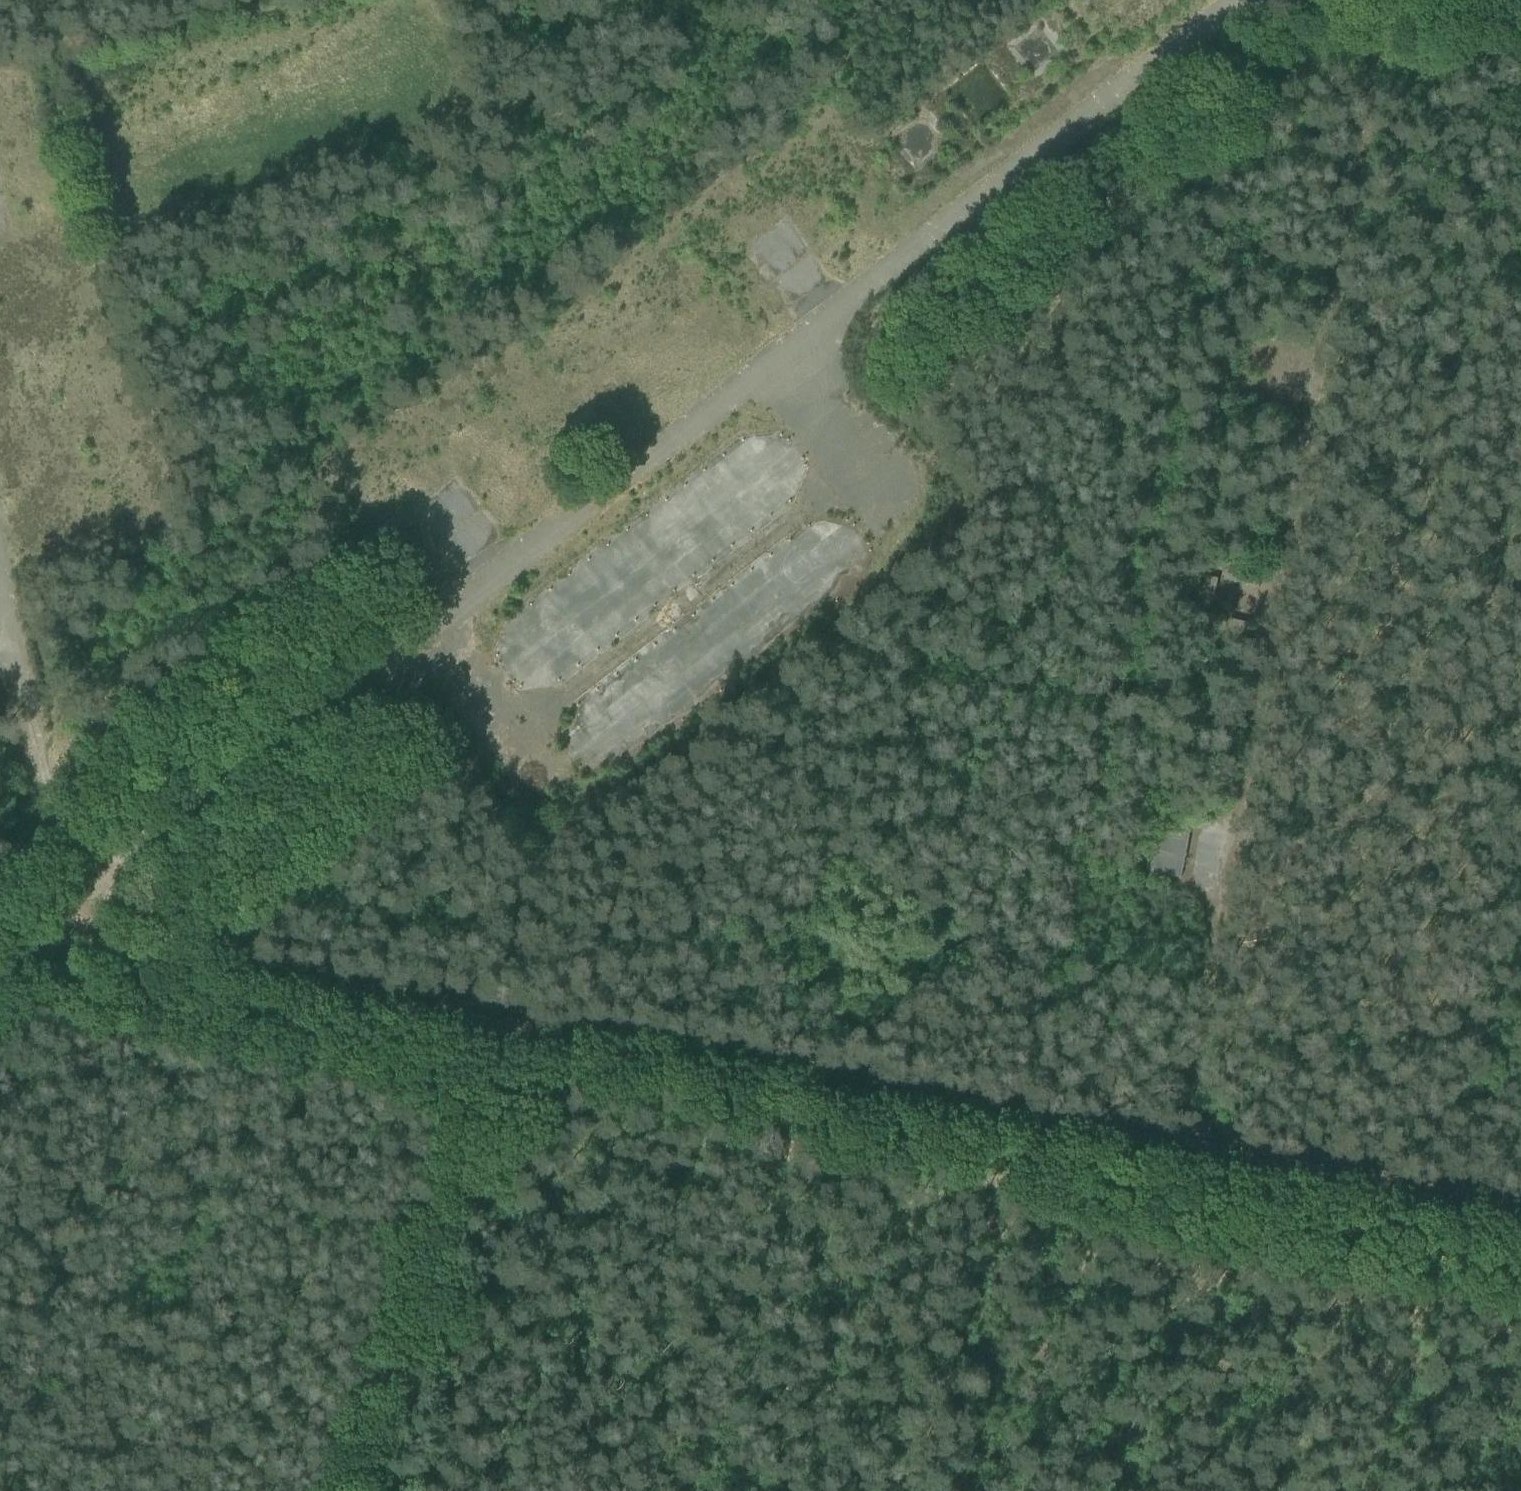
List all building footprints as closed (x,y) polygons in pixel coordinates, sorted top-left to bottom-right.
[(1264,565),(1229,557),(1223,580),(1259,588),(1264,565)] [(1218,579),(1195,574),(1186,609),(1210,615),(1218,579)] [(1251,624),(1215,616),(1209,639),(1245,647),(1251,624)] [(1192,822),(1157,816),(1146,871),(1181,878),(1192,822)]
